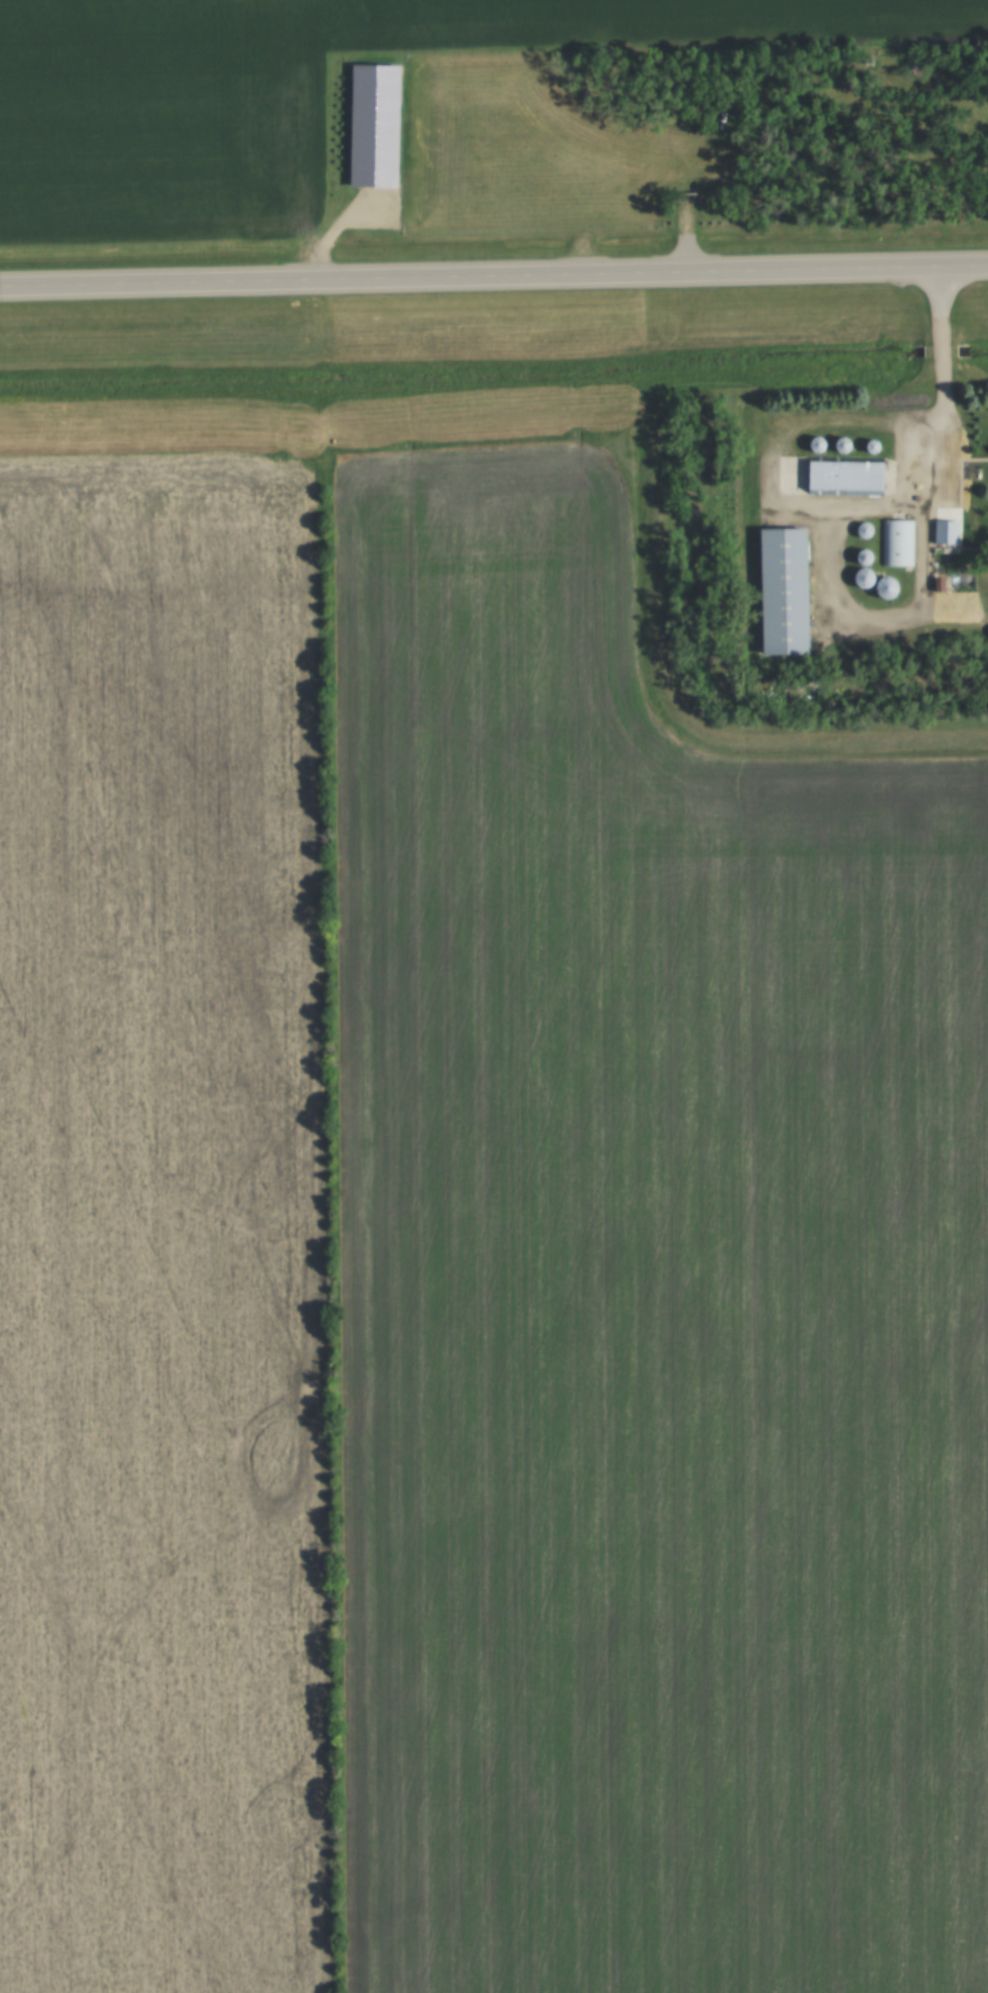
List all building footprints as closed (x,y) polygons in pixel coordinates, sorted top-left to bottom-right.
[(877,495),(877,461),(801,461),(801,495),(877,495)] [(910,520),(880,520),(880,566),(910,566),(910,520)] [(953,521),(931,521),(931,542),(953,542),(953,521)] [(751,528),(754,654),(804,653),(801,527),(751,528)] [(871,597),(888,597),(888,577),(871,577),(871,597)]
